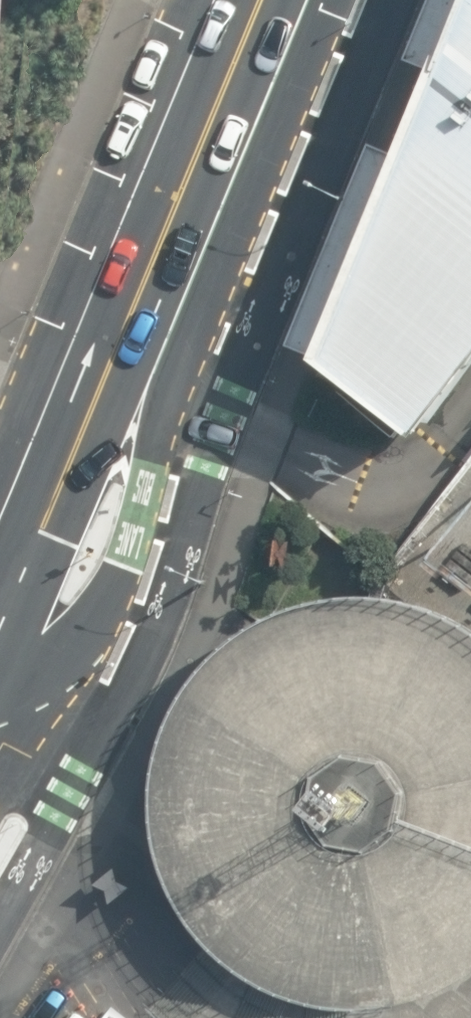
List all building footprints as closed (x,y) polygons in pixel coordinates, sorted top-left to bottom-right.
[(414,446),(470,373),(470,0),(433,0),(406,64),(418,69),(437,76),(403,160),(386,152),(372,146),(287,349),(305,356),(319,362),(316,370),(414,446)] [(460,621),(425,607),(386,598),(358,594),(328,595),(289,604),(260,616),(226,640),(198,669),(175,708),(162,753),(159,792),(162,820),(169,877),(182,903),(198,925),(211,940),(234,966),(261,982),(289,995),(316,1002),(366,1010),(421,1001),(460,982),(470,974),(470,628),(460,621)]
